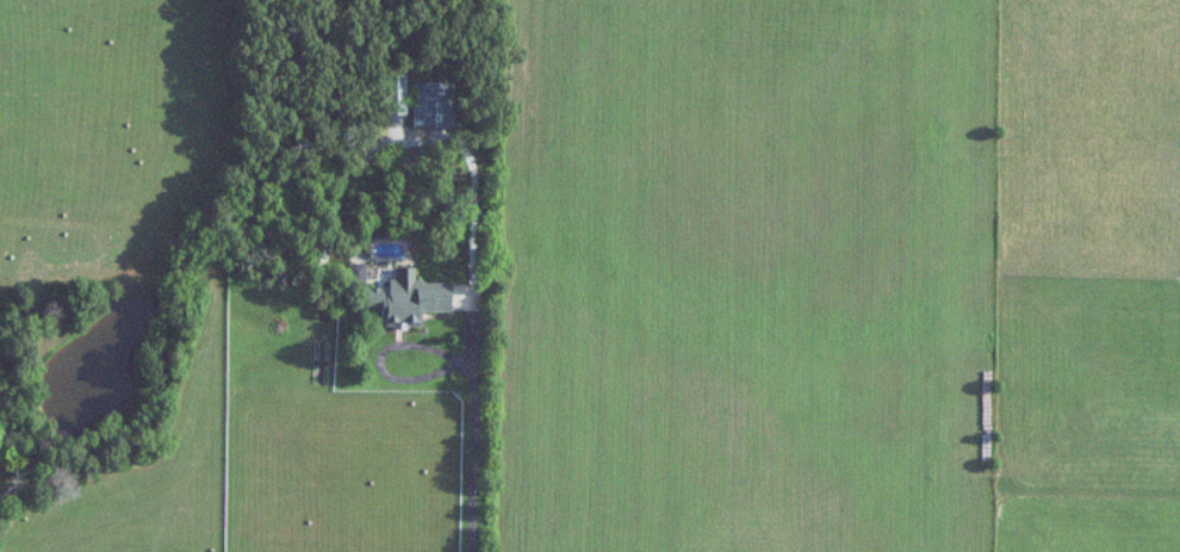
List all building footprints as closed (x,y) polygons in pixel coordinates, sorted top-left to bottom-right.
[(454,82),(413,82),(413,127),(454,127),(454,82)] [(405,112),(404,90),(391,90),(392,113),(405,112)] [(452,311),(452,282),(415,282),(415,268),(397,268),(397,279),(389,279),(389,288),(368,288),(368,311),(381,311),(381,322),(421,323),(421,310),(452,311)]
